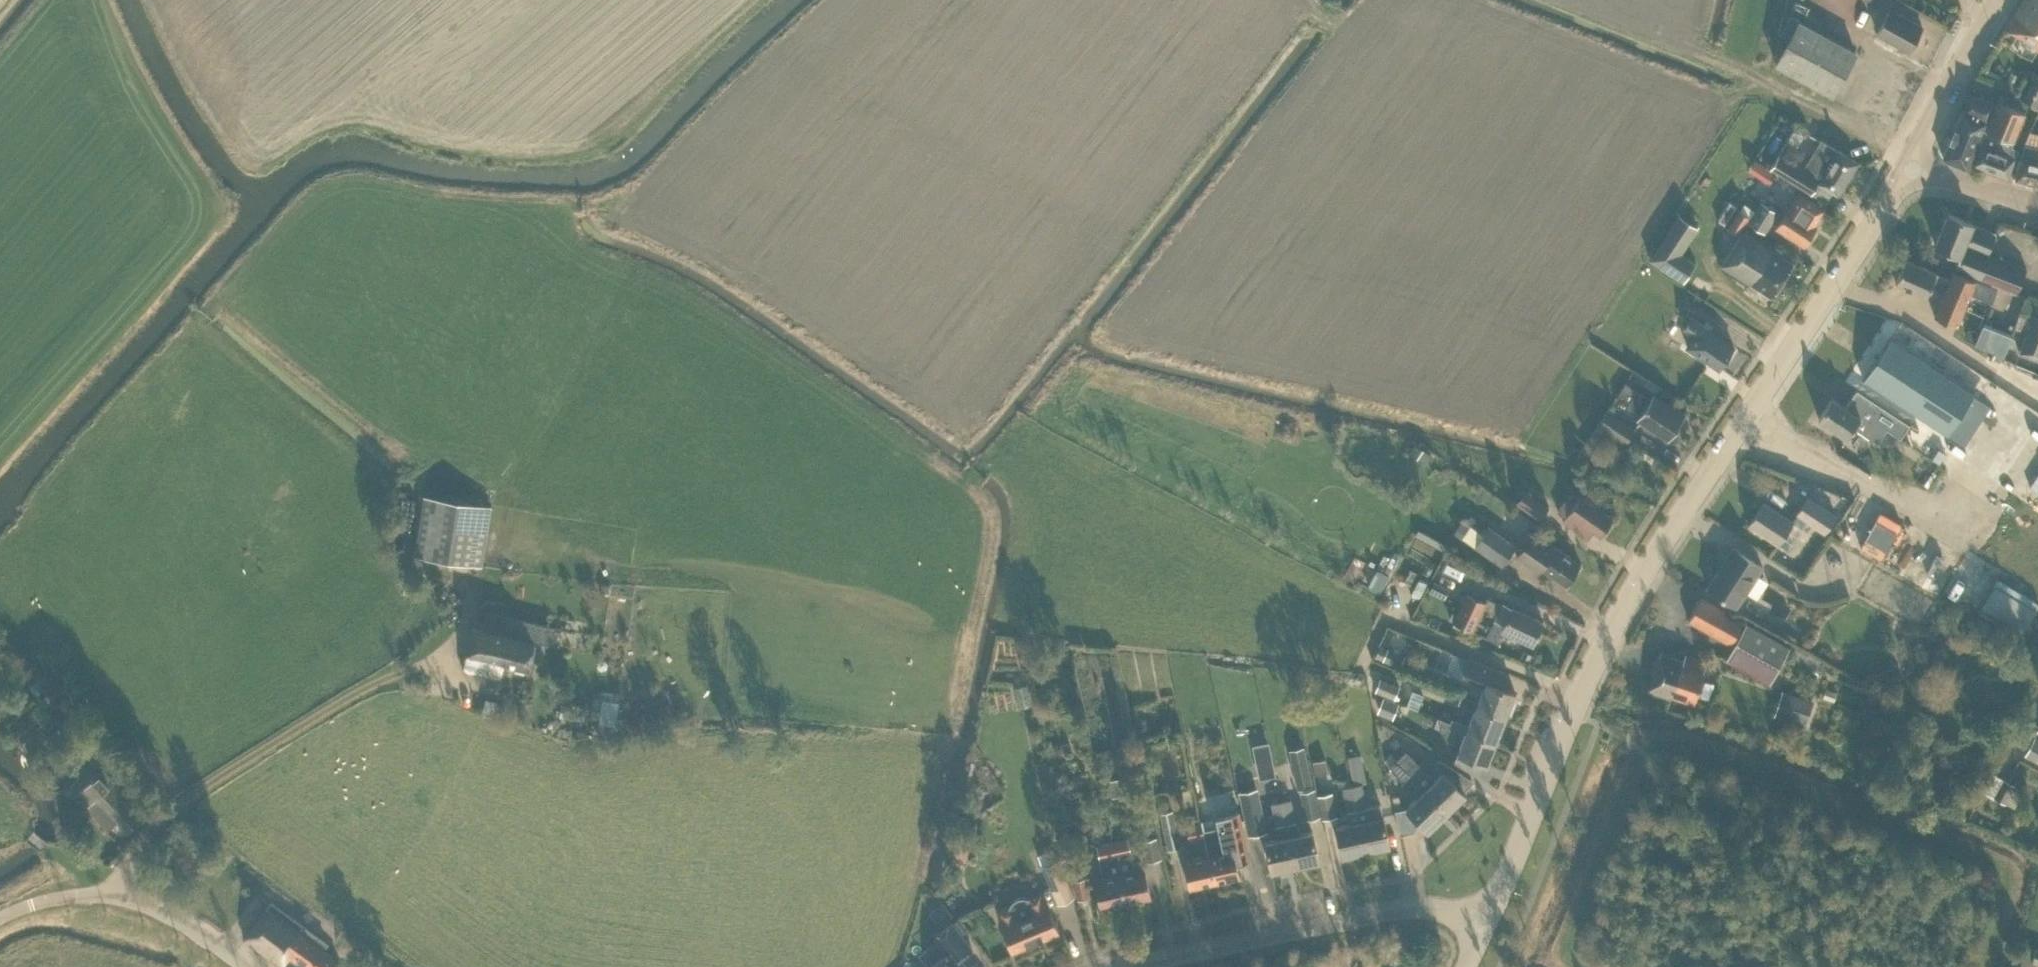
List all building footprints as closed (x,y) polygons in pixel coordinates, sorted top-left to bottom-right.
[(2004,26),(2037,47),(2037,0),(2020,0),(2004,26)] [(1890,8),(1876,32),(1908,50),(1921,25),(1890,8)] [(1775,64),(1832,94),(1855,51),(1798,21),(1775,64)] [(2023,98),(2037,103),(2037,100),(2037,84),(2031,81),(2023,98)] [(1942,157),(1966,167),(1993,102),(1970,92),(1963,111),(1961,111),(1942,157)] [(2022,111),(1995,101),(1981,139),(1981,138),(1971,164),(2006,177),(2017,148),(2009,145),(2022,111)] [(1817,181),(1837,193),(1857,161),(1820,139),(1802,169),(1778,155),(1770,168),(1810,193),(1817,181)] [(2037,184),(2037,147),(2023,143),(2014,178),(2037,184)] [(1775,226),(1803,245),(1816,225),(1814,224),(1824,208),(1798,191),(1775,226)] [(1738,209),(1750,216),(1747,220),(1766,232),(1779,212),(1749,192),(1738,209)] [(1739,233),(1747,220),(1750,216),(1738,209),(1727,226),(1739,233)] [(1648,257),(1681,280),(1695,259),(1680,250),(1696,224),(1677,212),(1648,257)] [(1947,213),(1934,244),(1959,255),(1954,266),(1991,281),(1990,283),(2016,294),(2026,269),(1986,252),(1995,232),(1947,213)] [(1749,282),(1770,296),(1792,262),(1771,249),(1773,245),(1744,227),(1719,266),(1748,285),(1749,282)] [(1905,259),(1895,282),(1925,295),(1929,286),(1943,292),(1933,315),(1955,325),(1975,280),(1952,270),(1948,279),(1935,273),(1935,272),(1905,259)] [(1710,328),(1693,316),(1695,312),(1681,303),(1676,311),(1688,319),(1684,326),(1694,333),(1686,346),(1719,368),(1733,346),(1709,330),(1710,328)] [(2037,359),(2037,317),(2032,315),(2019,352),(2037,359)] [(1983,324),(1975,345),(2004,356),(2012,335),(1983,324)] [(1654,342),(1675,355),(1683,343),(1662,330),(1654,342)] [(1864,379),(1865,378),(1947,432),(1974,392),(1891,338),(1892,337),(1891,336),(1863,378),(1864,379)] [(1993,375),(1999,361),(1977,351),(1971,364),(1993,375)] [(1832,397),(1819,417),(1846,435),(1853,425),(1877,441),(1886,428),(1900,437),(1908,425),(1855,389),(1844,405),(1832,397)] [(1638,418),(1667,437),(1683,414),(1653,394),(1650,399),(1637,390),(1627,404),(1641,413),(1638,418)] [(1598,425),(1626,443),(1636,427),(1609,409),(1598,425)] [(1921,464),(1934,473),(1947,453),(1934,444),(1921,464)] [(1516,502),(1540,518),(1550,504),(1526,489),(1523,493),(1522,493),(1516,502)] [(1612,517),(1581,496),(1573,490),(1567,499),(1566,498),(1558,509),(1567,516),(1563,521),(1587,537),(1592,530),(1600,535),(1612,517)] [(492,505),(424,495),(415,555),(482,565),(492,505)] [(1797,514),(1825,533),(1836,516),(1808,497),(1797,514)] [(1748,524),(1777,543),(1792,520),(1763,501),(1748,524)] [(1475,546),(1503,565),(1517,544),(1489,525),(1475,546)] [(1890,560),(1905,566),(1914,543),(1899,537),(1890,560)] [(1539,566),(1566,584),(1580,563),(1544,539),(1538,549),(1547,555),(1539,566)] [(1733,547),(1707,587),(1735,605),(1762,565),(1733,547)] [(1913,573),(1926,582),(1941,560),(1927,551),(1913,573)] [(1936,600),(1873,564),(1857,591),(1921,627),(1936,600)] [(1444,597),(1449,587),(1434,580),(1429,590),(1444,597)] [(1453,622),(1473,631),(1486,602),(1466,592),(1453,622)] [(1700,597),(1688,620),(1730,643),(1736,631),(1740,633),(1727,657),(1770,681),(1789,646),(1746,622),(1744,626),(1740,624),(1743,620),(1700,597)] [(1501,628),(1532,643),(1543,620),(1503,601),(1494,619),(1504,623),(1501,628)] [(534,640),(544,643),(548,626),(485,610),(481,628),(471,625),(460,668),(497,677),(500,665),(526,671),(534,640)] [(1405,654),(1388,647),(1383,659),(1400,666),(1405,654)] [(1660,653),(1648,689),(1672,697),(1672,695),(1694,702),(1704,670),(1703,669),(1706,661),(1685,654),(1683,660),(1660,653)] [(1483,686),(1478,701),(1477,705),(1505,716),(1515,691),(1504,687),(1509,674),(1468,658),(1460,678),(1483,686)] [(1395,698),(1400,685),(1381,677),(1375,690),(1395,698)] [(1783,689),(1774,715),(1806,725),(1814,700),(1783,689)] [(1477,705),(1478,701),(1461,694),(1457,703),(1474,710),(1468,724),(1469,725),(1468,728),(1496,739),(1505,716),(1477,705)] [(1383,696),(1377,712),(1393,718),(1399,703),(1383,696)] [(619,702),(602,700),(600,710),(593,709),(592,718),(599,719),(599,724),(616,726),(619,702)] [(584,718),(585,704),(560,702),(558,716),(584,718)] [(1448,726),(1450,722),(1437,717),(1434,725),(1447,730),(1448,726)] [(1452,718),(1450,722),(1448,726),(1465,733),(1457,752),(1486,763),(1496,739),(1468,728),(1469,725),(1468,724),(1452,718)] [(2035,734),(2025,753),(2037,760),(2037,736),(2035,734)] [(1312,785),(1304,746),(1290,749),(1299,788),(1312,785)] [(1397,761),(1411,775),(1446,811),(1465,793),(1443,771),(1434,780),(1405,751),(1396,760),(1397,761)] [(57,754),(48,763),(60,774),(68,765),(57,754)] [(1411,775),(1397,761),(1390,767),(1403,781),(1402,782),(1417,797),(1407,807),(1395,809),(1400,833),(1414,830),(1413,827),(1420,821),(1427,829),(1446,811),(1411,775)] [(1285,762),(1273,765),(1276,779),(1288,776),(1285,762)] [(1276,779),(1273,765),(1259,768),(1263,782),(1276,779)] [(112,778),(110,780),(101,770),(76,794),(109,828),(118,820),(127,830),(142,817),(123,797),(127,793),(112,778)] [(65,775),(55,785),(64,793),(74,783),(65,775)] [(1112,796),(1123,794),(1120,777),(1109,780),(1112,796)] [(1994,796),(2005,802),(2015,784),(2004,778),(1994,796)] [(1366,805),(1362,783),(1352,785),(1366,849),(1389,844),(1380,802),(1366,805)] [(1342,854),(1366,849),(1352,785),(1342,788),(1347,811),(1349,810),(1351,822),(1335,825),(1342,854)] [(1239,791),(1249,834),(1267,830),(1258,787),(1239,791)] [(1321,815),(1315,788),(1299,791),(1305,818),(1321,815)] [(1338,814),(1333,791),(1318,794),(1324,818),(1338,814)] [(1286,824),(1289,836),(1295,864),(1318,859),(1312,830),(1298,833),(1290,799),(1281,801),(1286,824)] [(1286,824),(1281,801),(1271,803),(1276,824),(1274,825),(1277,838),(1265,840),(1271,870),(1295,864),(1289,836),(1286,824)] [(1181,846),(1173,810),(1161,812),(1169,849),(1181,846)] [(1217,820),(1201,823),(1205,839),(1208,853),(1214,882),(1239,877),(1233,848),(1224,850),(1217,820)] [(1205,839),(1201,823),(1186,827),(1189,842),(1205,839)] [(1162,857),(1157,836),(1140,840),(1145,861),(1162,857)] [(1129,839),(1112,843),(1126,902),(1150,896),(1145,868),(1136,870),(1129,839)] [(1100,907),(1126,902),(1112,843),(1097,846),(1103,877),(1094,878),(1100,907)] [(1189,888),(1214,882),(1208,853),(1182,859),(1189,888)] [(1057,902),(1073,896),(1066,878),(1072,875),(1066,857),(1059,860),(1058,859),(1042,865),(1051,887),(1057,901),(1057,902)] [(1075,879),(1079,899),(1091,896),(1087,877),(1075,879)] [(1012,950),(1058,931),(1048,905),(1057,901),(1051,887),(1026,898),(1022,897),(1019,897),(1015,898),(1012,902),(1011,904),(997,910),(1003,924),(1002,927),(1012,950)] [(282,966),(290,955),(307,966),(333,966),(338,960),(322,948),(326,943),(271,903),(244,939),(282,966)] [(958,957),(971,947),(950,923),(933,936),(947,953),(930,966),(966,966),(958,957)]
